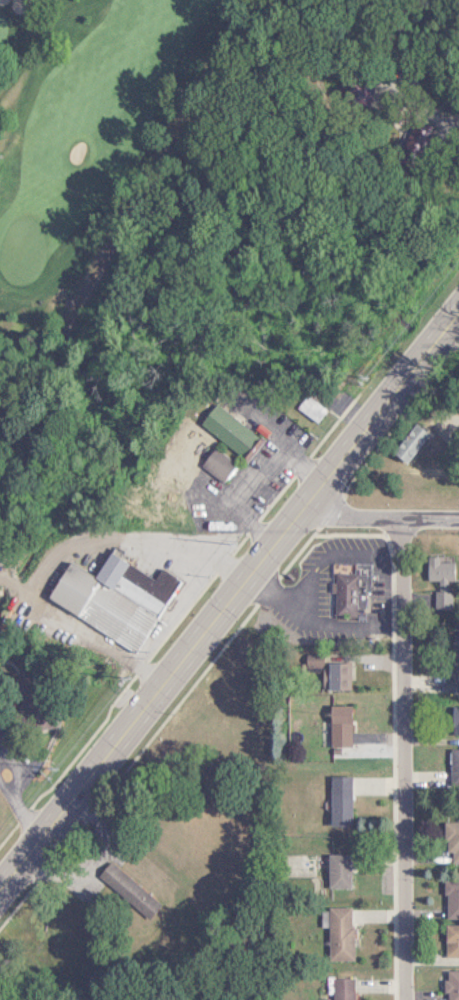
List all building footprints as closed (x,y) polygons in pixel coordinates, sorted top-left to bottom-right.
[(293,408),(314,422),(323,409),(302,395),(293,408)] [(259,439),(212,403),(196,423),(243,460),(259,439)] [(389,452),(405,463),(427,434),(412,422),(389,452)] [(196,465),(219,483),(233,465),(211,447),(196,465)] [(150,578),(105,552),(91,576),(64,561),(42,599),(134,651),(175,578),(156,567),(150,578)] [(453,556),(423,556),(423,580),(453,580),(453,556)] [(330,615),(364,615),(365,565),(331,564),(330,615)] [(443,693),(458,692),(458,650),(449,650),(449,674),(443,674),(443,693)] [(321,654),(305,653),(303,668),(320,669),(321,654)] [(323,690),(347,690),(347,662),(323,662),(323,690)] [(349,705),(326,705),(326,746),(349,746),(349,705)] [(448,706),(448,733),(458,733),(458,706),(448,706)] [(448,778),(458,778),(458,748),(448,748),(448,778)] [(326,825),(349,825),(349,775),(326,775),(326,825)] [(442,821),(442,862),(458,862),(458,821),(442,821)] [(348,854),(325,854),(325,888),(348,888),(348,854)] [(109,885),(142,920),(156,906),(123,872),(109,885)] [(442,880),(442,918),(458,918),(458,880),(442,880)] [(325,960),(351,960),(351,906),(325,906),(325,960)] [(443,924),(443,956),(458,956),(458,924),(443,924)] [(444,970),(444,999),(458,999),(458,970),(444,970)] [(331,999),(352,999),(352,977),(331,977),(331,999)]
